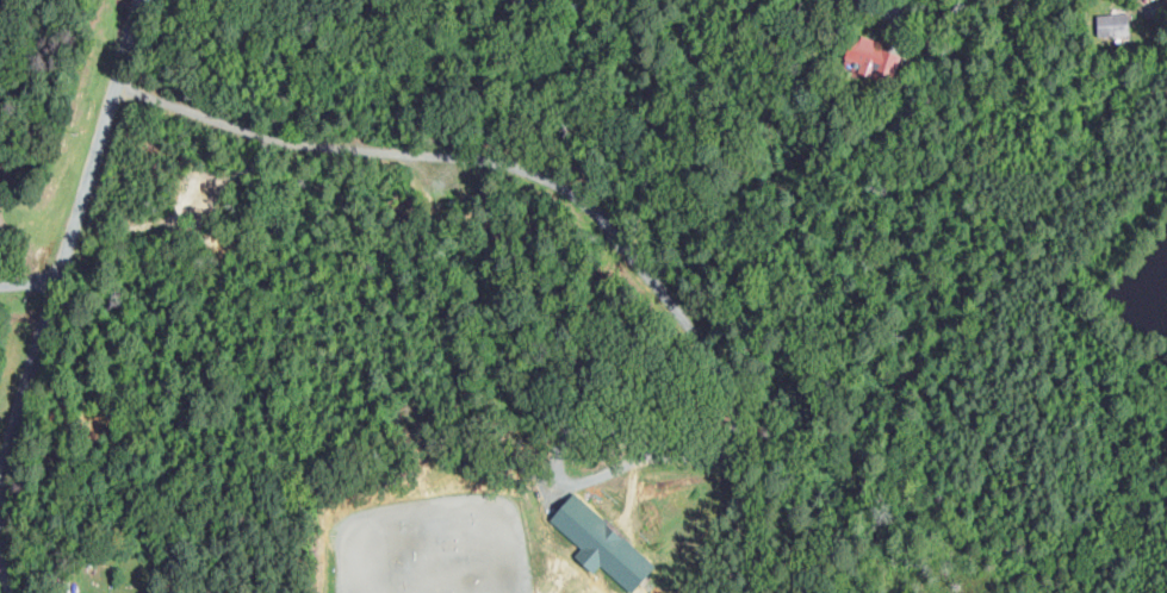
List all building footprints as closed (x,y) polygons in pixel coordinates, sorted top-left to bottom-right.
[(1097,15),(1097,36),(1129,35),(1129,13),(1097,15)] [(902,53),(855,35),(844,64),(891,83),(902,53)] [(594,573),(576,556),(583,549),(550,519),(573,493),(654,566),(631,592),(601,566),(594,573)]
